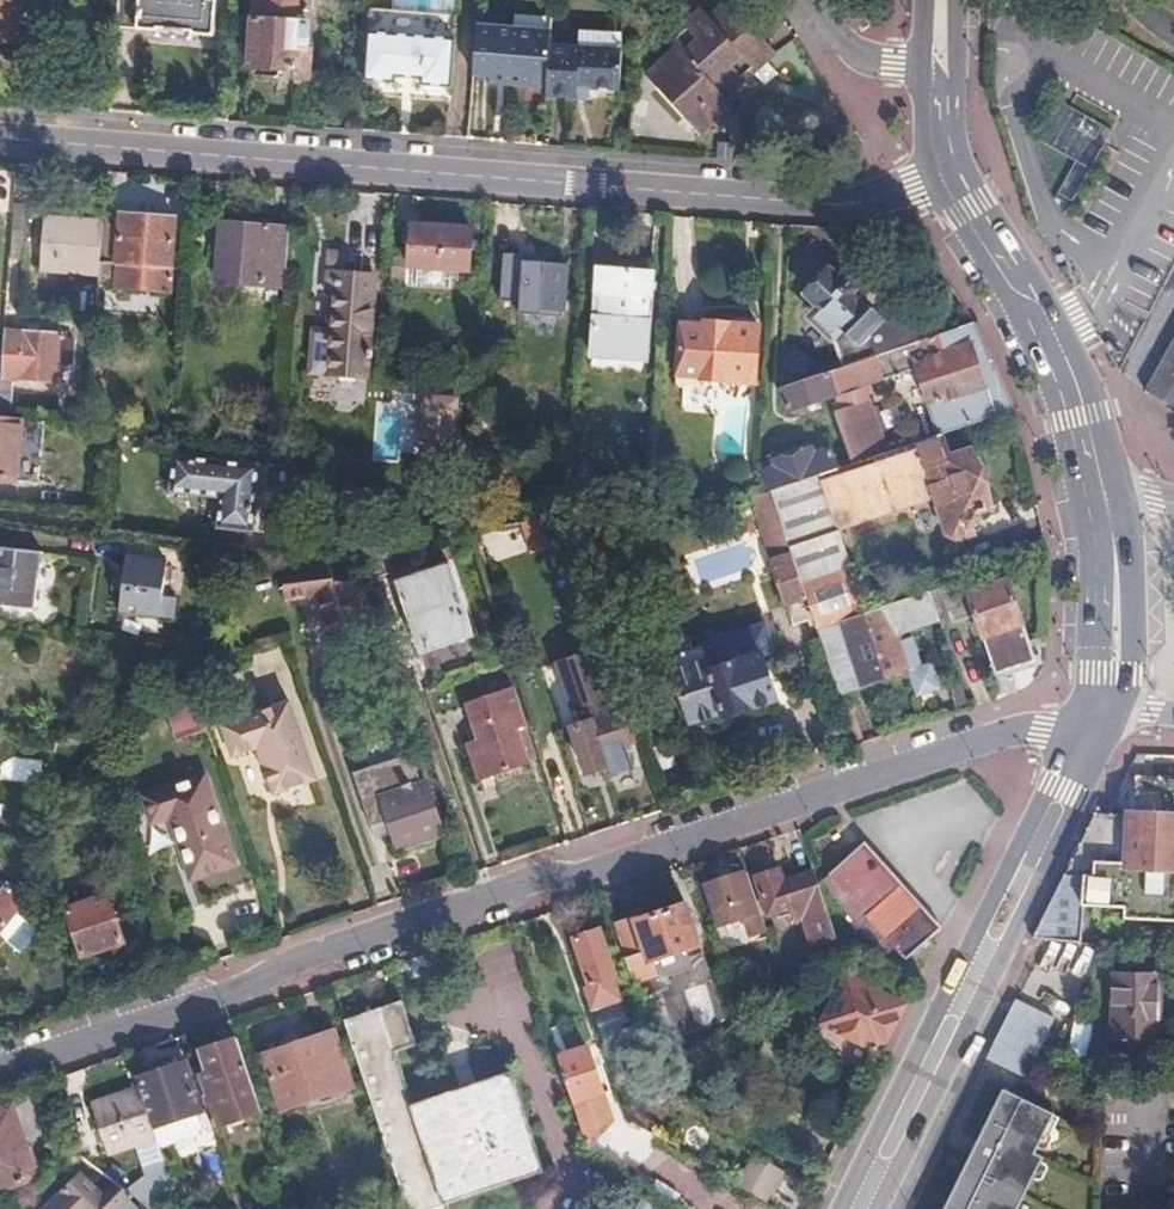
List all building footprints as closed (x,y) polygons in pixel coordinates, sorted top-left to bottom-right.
[(17,0),(0,0),(0,41),(14,42),(17,0)] [(213,13),(213,0),(113,0),(112,5),(213,13)] [(304,79),(305,48),(300,47),(303,0),(250,0),(245,66),(288,69),(289,78),(304,79)] [(448,86),(452,0),(389,0),(388,11),(366,10),(362,82),(448,86)] [(752,54),(761,44),(737,18),(725,3),(708,19),(698,10),(664,39),(674,48),(643,75),(697,134),(712,121),(717,128),(728,118),(721,111),(729,103),(723,97),(761,63),(752,54)] [(211,35),(213,13),(112,5),(111,27),(154,30),(154,27),(188,29),(188,32),(211,35)] [(544,84),(546,47),(548,28),(472,23),(468,72),(486,73),(486,80),(544,84)] [(618,90),(619,34),(576,31),(575,49),(546,47),(544,84),(543,96),(574,98),(574,87),(588,88),(618,90)] [(770,55),(761,44),(752,54),(761,63),(770,55)] [(1126,123),(1054,82),(1025,122),(1066,225),(1126,123)] [(588,99),(588,88),(574,87),(574,98),(588,99)] [(721,111),(728,118),(737,111),(729,103),(721,111)] [(174,219),(103,214),(102,223),(99,261),(170,268),(174,219)] [(99,261),(102,223),(44,219),(40,269),(98,274),(99,261)] [(777,239),(778,223),(767,222),(767,238),(777,239)] [(284,285),(288,228),(219,223),(215,279),(284,285)] [(435,289),(440,228),(407,226),(404,265),(414,266),(412,287),(435,289)] [(12,229),(0,227),(0,376),(11,255),(12,229)] [(469,230),(440,228),(435,289),(454,291),(454,270),(466,271),(469,230)] [(547,320),(552,252),(528,248),(528,246),(496,244),(490,308),(502,309),(502,317),(547,320)] [(168,290),(170,268),(99,261),(98,274),(97,285),(168,290)] [(840,366),(933,336),(922,304),(875,317),(857,301),(853,302),(845,294),(852,287),(840,276),(838,278),(826,269),(803,292),(818,307),(810,315),(831,337),(840,366)] [(641,366),(648,273),(594,270),(587,361),(641,366)] [(282,303),(284,285),(215,279),(214,297),(282,303)] [(327,393),(364,395),(371,296),(325,293),(324,314),(332,314),(327,393)] [(749,381),(754,325),(733,323),(733,315),(701,313),(700,317),(675,314),(670,372),(695,374),(695,376),(749,381)] [(993,367),(975,324),(933,336),(840,366),(780,386),(787,410),(833,395),(832,392),(848,387),(849,389),(916,368),(937,436),(941,435),(965,427),(1012,411),(993,367)] [(5,380),(9,380),(57,385),(61,334),(10,332),(5,380)] [(1144,396),(1173,412),(1173,340),(1144,396)] [(808,362),(791,346),(780,360),(797,375),(808,362)] [(6,419),(9,380),(5,380),(0,379),(0,418),(6,419)] [(425,395),(422,458),(457,459),(460,396),(425,395)] [(373,458),(420,459),(422,397),(375,396),(373,458)] [(885,451),(870,404),(835,415),(851,463),(885,451)] [(75,427),(87,428),(88,409),(76,409),(75,427)] [(13,484),(20,420),(6,419),(0,418),(0,482),(13,484)] [(949,458),(941,435),(937,436),(836,471),(767,493),(779,528),(797,523),(826,514),(833,530),(927,498),(925,494),(940,490),(943,501),(936,505),(946,535),(944,537),(955,544),(957,540),(971,535),(967,522),(971,514),(991,507),(971,451),(949,458)] [(767,493),(836,471),(829,451),(812,457),(809,450),(770,463),(772,469),(761,474),(767,493)] [(246,534),(252,465),(167,457),(164,494),(213,499),(211,531),(246,534)] [(484,523),(482,509),(465,512),(466,526),(484,523)] [(806,549),(797,523),(779,528),(789,555),(806,549)] [(813,547),(806,549),(789,555),(794,570),(819,561),(813,547)] [(42,553),(0,549),(0,605),(37,609),(42,553)] [(159,617),(165,561),(123,557),(117,612),(159,617)] [(468,631),(445,564),(394,580),(418,649),(468,631)] [(326,566),(295,570),(303,597),(315,595),(331,646),(368,632),(351,580),(332,583),(326,566)] [(845,569),(798,584),(814,631),(838,623),(861,615),(845,569)] [(861,615),(880,610),(868,573),(845,569),(861,615)] [(303,597),(295,570),(280,572),(283,599),(303,597)] [(966,595),(962,581),(924,594),(934,621),(937,629),(973,617),(993,677),(1021,667),(1032,664),(1005,582),(966,595)] [(934,621),(924,594),(880,610),(861,615),(838,623),(859,687),(907,670),(895,634),(934,621)] [(838,623),(814,631),(835,695),(859,687),(838,623)] [(773,653),(764,624),(726,637),(717,632),(704,637),(699,646),(697,647),(701,663),(671,673),(671,678),(669,683),(672,695),(677,696),(680,704),(677,710),(680,719),(686,721),(687,725),(719,716),(720,719),(775,700),(761,656),(773,653)] [(246,661),(263,707),(294,696),(277,650),(246,661)] [(475,781),(523,766),(512,734),(523,731),(509,693),(477,704),(482,721),(469,726),(474,741),(463,746),(475,781)] [(171,702),(175,739),(209,735),(205,698),(171,702)] [(272,796),(315,781),(288,703),(222,725),(232,758),(259,748),(265,767),(262,769),(272,796)] [(626,746),(613,712),(567,728),(584,775),(606,767),(602,755),(626,746)] [(512,734),(523,766),(534,762),(523,731),(512,734)] [(224,836),(193,747),(130,768),(140,796),(158,790),(179,852),(224,836)] [(379,799),(420,785),(409,754),(350,775),(371,841),(390,834),(379,799)] [(1102,814),(1093,814),(1030,938),(1045,940),(1070,942),(1070,925),(1079,925),(1080,904),(1124,906),(1124,918),(1173,919),(1173,778),(1132,776),(1131,814),(1126,813),(1125,815),(1102,814)] [(425,784),(420,785),(379,799),(390,834),(395,852),(442,836),(425,784)] [(27,836),(0,833),(0,841),(30,845),(27,836)] [(900,885),(862,844),(822,878),(841,909),(882,956),(893,946),(904,958),(938,926),(900,885)] [(833,935),(813,873),(781,884),(776,872),(754,878),(766,915),(790,908),(795,919),(802,917),(811,942),(833,935)] [(772,947),(760,913),(758,914),(745,874),(707,886),(722,930),(738,929),(739,935),(752,930),(758,950),(772,947)] [(21,902),(4,889),(0,893),(0,929),(21,902)] [(122,942),(106,897),(67,911),(82,955),(122,942)] [(614,921),(635,986),(655,980),(649,962),(698,944),(685,904),(636,921),(633,915),(614,921)] [(583,987),(593,1016),(623,1005),(598,931),(574,938),(589,984),(583,987)] [(1151,1044),(1153,973),(1106,973),(1105,1043),(1151,1044)] [(878,1055),(902,1007),(880,995),(884,988),(863,978),(860,986),(843,977),(819,1025),(878,1055)] [(420,1132),(413,1109),(407,1110),(389,1053),(410,1046),(395,1006),(344,1021),(384,1143),(420,1132)] [(351,1085),(333,1034),(267,1057),(283,1107),(351,1085)] [(261,1112),(236,1038),(201,1050),(205,1065),(193,1069),(212,1129),(261,1112)] [(679,1044),(660,1060),(667,1081),(692,1059),(679,1044)] [(988,1045),(980,1061),(1019,1080),(1026,1065),(988,1045)] [(587,1049),(557,1058),(586,1142),(611,1125),(601,1089),(605,1087),(601,1075),(596,1077),(587,1049)] [(185,1063),(136,1079),(140,1091),(153,1128),(202,1112),(185,1063)] [(450,1206),(538,1177),(508,1080),(413,1109),(420,1132),(384,1143),(406,1208),(451,1208),(450,1206)] [(986,1132),(967,1170),(1022,1195),(1040,1158),(1031,1153),(1051,1114),(1002,1090),(981,1129),(986,1132)] [(153,1128),(140,1091),(89,1111),(105,1157),(157,1140),(153,1128)] [(9,1108),(0,1111),(0,1187),(32,1176),(9,1108)] [(734,1184),(762,1203),(781,1171),(753,1155),(734,1184)] [(940,1208),(1014,1208),(1022,1195),(967,1170),(948,1208),(942,1205),(940,1208)] [(786,1207),(800,1181),(785,1173),(771,1199),(786,1207)] [(126,1200),(131,1195),(119,1186),(104,1201),(79,1179),(51,1208),(136,1208),(126,1200)] [(173,1188),(153,1208),(179,1208),(173,1188)]
